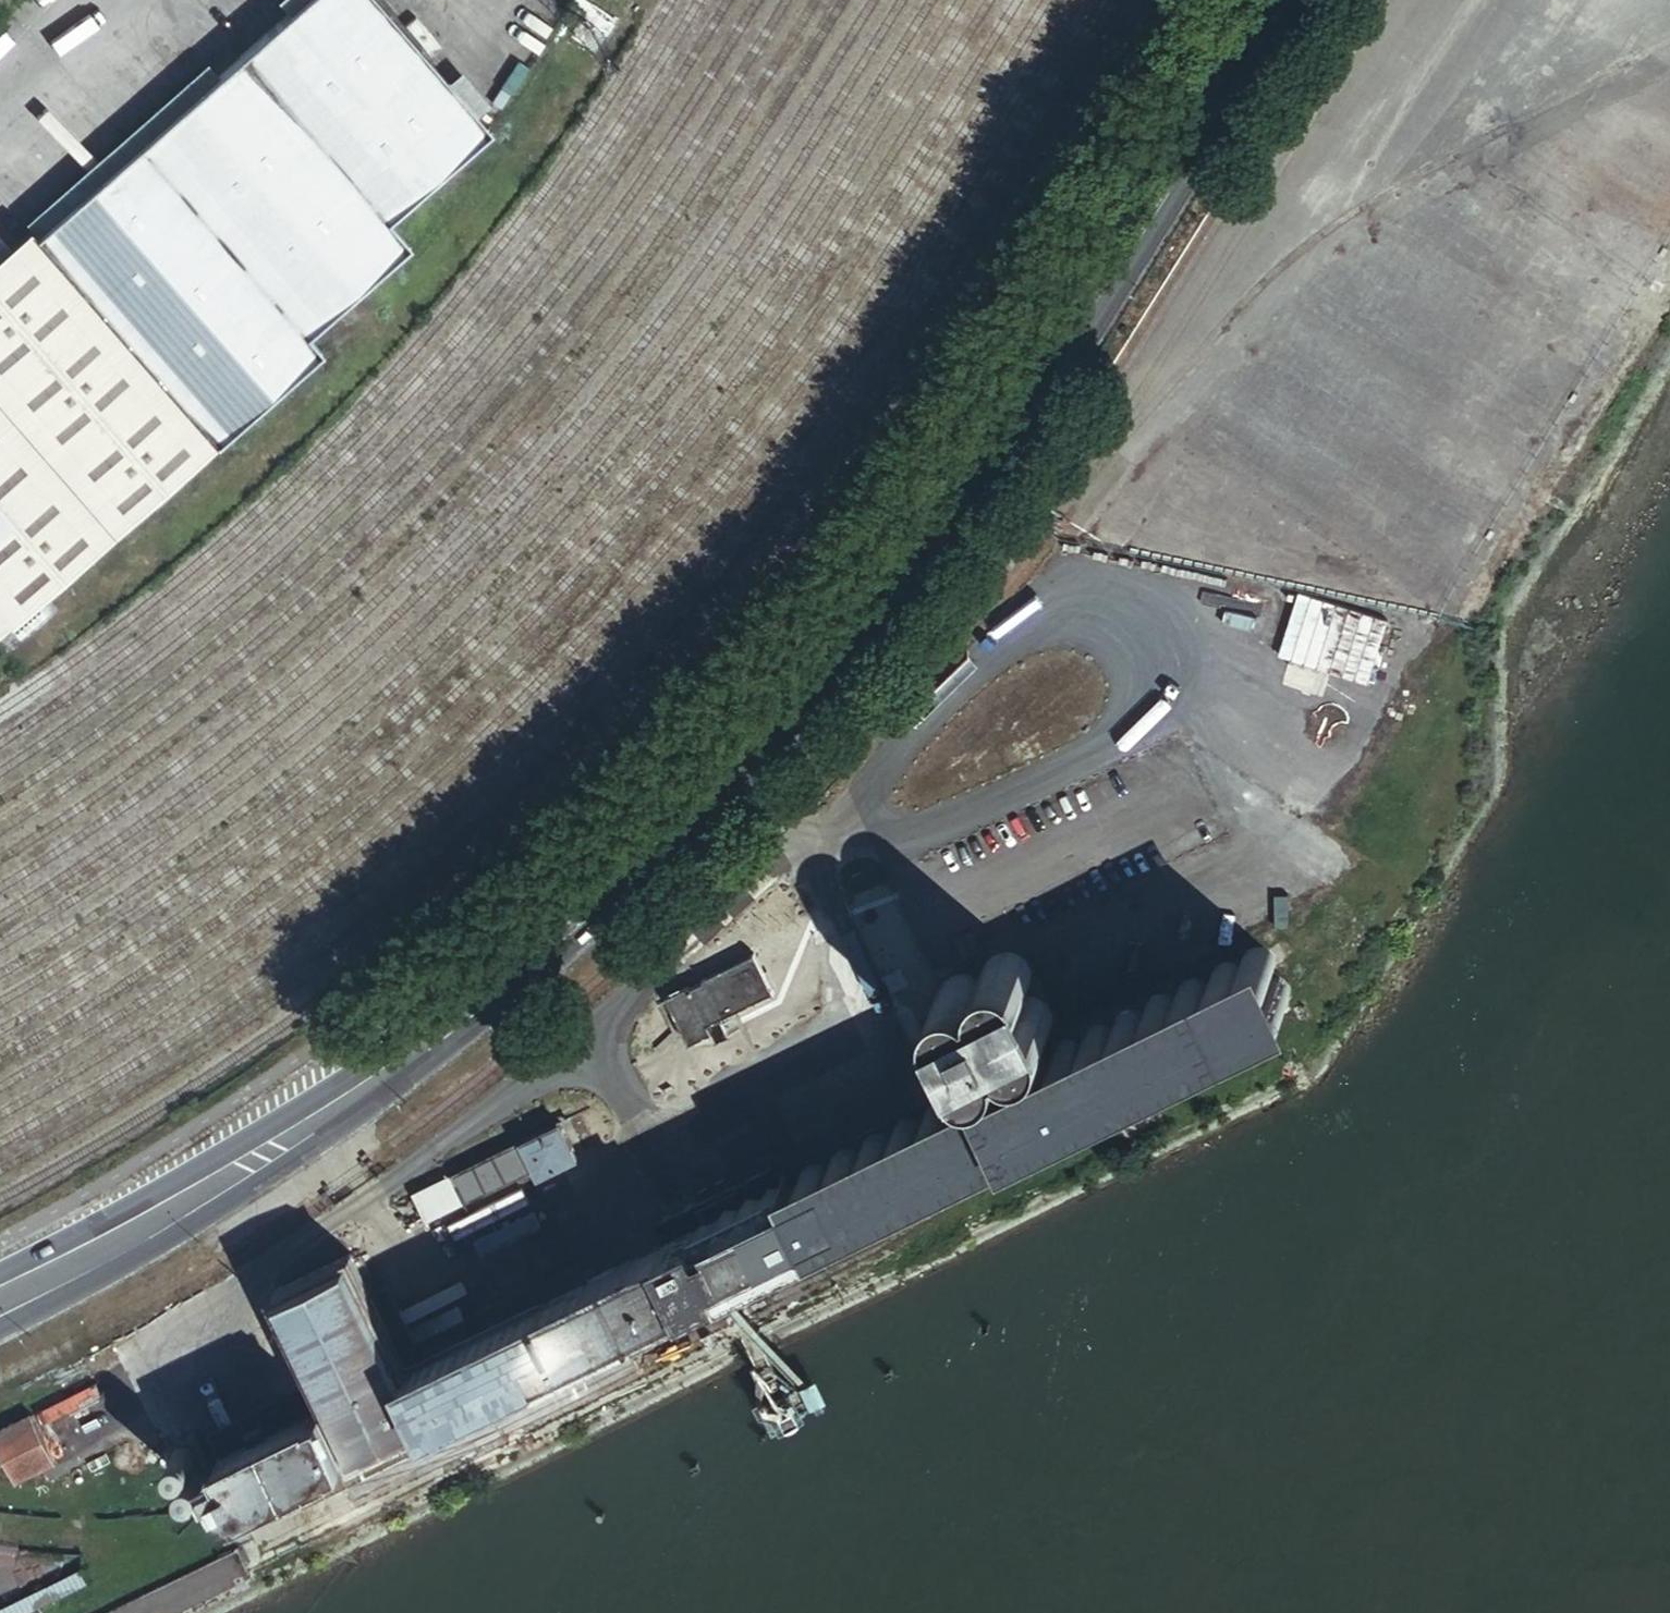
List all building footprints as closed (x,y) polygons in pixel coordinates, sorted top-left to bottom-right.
[(318,350),(303,334),(406,243),(384,219),(488,129),(375,0),(302,0),(194,95),(12,255),(5,247),(0,251),(0,628),(318,350)] [(5,247),(12,255),(194,95),(183,83),(1,243),(5,247)] [(1366,681),(1387,619),(1298,589),(1277,651),(1366,681)] [(890,880),(865,891),(873,902),(896,892),(890,880)] [(896,892),(873,902),(867,904),(876,921),(905,908),(896,892)] [(887,949),(877,931),(864,937),(874,957),(887,949)] [(360,1452),(813,1236),(809,1229),(818,1225),(822,1229),(827,1230),(831,1230),(836,1229),(840,1227),(843,1224),(846,1217),(845,1211),(850,1209),(854,1214),(858,1215),(862,1217),(869,1216),(875,1213),(879,1206),(879,1201),(877,1195),(881,1193),(882,1195),(886,1197),(897,1199),(902,1197),(906,1194),(910,1188),(910,1183),(908,1178),(911,1177),(915,1183),(921,1186),(930,1185),(937,1179),(940,1172),(938,1165),(942,1164),(946,1167),(953,1169),(960,1167),(965,1163),(968,1156),(969,1151),(976,1147),(980,1151),(985,1154),(991,1156),(996,1155),(1006,1146),(1007,1138),(1005,1133),(1010,1131),(1014,1136),(1019,1137),(1026,1137),(1032,1134),(1036,1130),(1038,1123),(1037,1118),(1040,1116),(1043,1122),(1044,1123),(1049,1124),(1057,1124),(1066,1120),(1069,1114),(1070,1110),(1069,1104),(1072,1103),(1075,1106),(1080,1107),(1085,1108),(1095,1105),(1098,1102),(1099,1099),(1099,1092),(1099,1087),(1105,1086),(1107,1088),(1112,1090),(1120,1090),(1123,1089),(1128,1087),(1131,1083),(1131,1077),(1132,1072),(1135,1070),(1140,1072),(1142,1073),(1147,1075),(1152,1075),(1157,1073),(1163,1070),(1163,1065),(1163,1055),(1166,1053),(1168,1054),(1171,1055),(1174,1057),(1180,1058),(1185,1058),(1190,1055),(1193,1050),(1193,1044),(1193,1041),(1197,1039),(1199,1042),(1203,1044),(1206,1045),(1214,1046),(1218,1044),(1222,1041),(1225,1036),(1226,1031),(1225,1026),(1231,1022),(1235,1027),(1238,1029),(1246,1028),(1252,1025),(1256,1021),(1258,1014),(1257,1010),(1264,1006),(1269,1009),(1273,1009),(1277,1010),(1282,1009),(1289,1004),(1292,999),(1291,991),(1289,986),(1283,981),(1278,980),(1272,980),(1271,975),(1273,969),(1274,964),(1274,960),(1270,953),(1264,949),(1259,949),(1251,950),(1246,954),(1242,962),(1241,967),(1237,969),(1233,965),(1230,963),(1224,962),(1217,965),(1210,972),(1209,976),(1211,983),(1204,986),(1200,983),(1193,980),(1187,980),(1180,982),(1174,992),(1176,1000),(1173,1002),(1168,997),(1165,994),(1159,994),(1153,995),(1147,1000),(1145,1007),(1145,1015),(1141,1018),(1137,1015),(1134,1012),(1128,1011),(1121,1013),(1117,1017),(1114,1022),(1112,1027),(1113,1032),(1108,1034),(1104,1030),(1099,1028),(1094,1028),(1089,1031),(1083,1035),(1081,1041),(1083,1048),(1080,1050),(1077,1047),(1072,1044),(1062,1045),(1058,1047),(1056,1048),(1053,1051),(1050,1056),(1051,1062),(1048,1062),(1043,1058),(1036,1058),(1031,1059),(1024,1063),(1020,1076),(1017,1077),(1014,1074),(1007,1073),(1002,1072),(998,1074),(994,1076),(991,1082),(991,1091),(984,1094),(979,1089),(969,1088),(962,1092),(958,1096),(956,1103),(958,1108),(950,1111),(946,1106),(941,1104),(936,1105),(930,1107),(927,1110),(924,1114),(923,1119),(924,1124),(919,1125),(916,1120),(909,1119),(905,1120),(899,1122),(894,1126),(892,1133),(892,1139),(888,1141),(883,1137),(878,1134),(872,1135),(865,1138),(861,1144),(860,1149),(862,1153),(857,1155),(852,1151),(848,1149),(843,1149),(834,1153),(830,1159),(828,1165),(831,1169),(826,1172),(822,1166),(818,1165),(811,1165),(806,1167),(801,1172),(799,1179),(801,1184),(789,1190),(786,1184),(409,1366),(352,1254),(275,1289),(331,1400),(220,1453),(229,1473),(217,1479),(225,1494),(237,1489),(247,1505),(338,1461),(342,1467),(363,1456),(360,1452)] [(946,982),(942,988),(940,994),(939,1002),(940,1009),(942,1015),(946,1019),(951,1022),(958,1024),(968,1026),(965,1032),(963,1039),(962,1047),(963,1054),(968,1060),(974,1065),(981,1068),(987,1067),(995,1066),(1002,1062),(1007,1056),(1009,1043),(1013,1042),(1019,1045),(1026,1046),(1034,1046),(1039,1041),(1045,1038),(1048,1034),(1050,1031),(1052,1026),(1053,1020),(1049,1009),(1042,1002),(1035,999),(1026,998),(1025,993),(1029,989),(1031,986),(1032,980),(1031,974),(1027,965),(1021,958),(1014,954),(1007,954),(1000,956),(992,959),(986,966),(984,971),(984,980),(980,982),(976,979),(973,978),(967,975),(961,976),(951,978),(946,982)] [(757,955),(668,998),(688,1043),(713,1031),(708,1023),(776,990),(757,955)] [(562,1123),(416,1194),(429,1217),(535,1165),(541,1175),(578,1156),(562,1123)] [(33,1415),(0,1430),(0,1441),(19,1482),(57,1464),(33,1415)] [(229,1503),(225,1494),(217,1479),(195,1434),(167,1447),(202,1517),(229,1503)] [(85,1568),(0,1608),(0,1612),(31,1612),(93,1583),(85,1568)]
